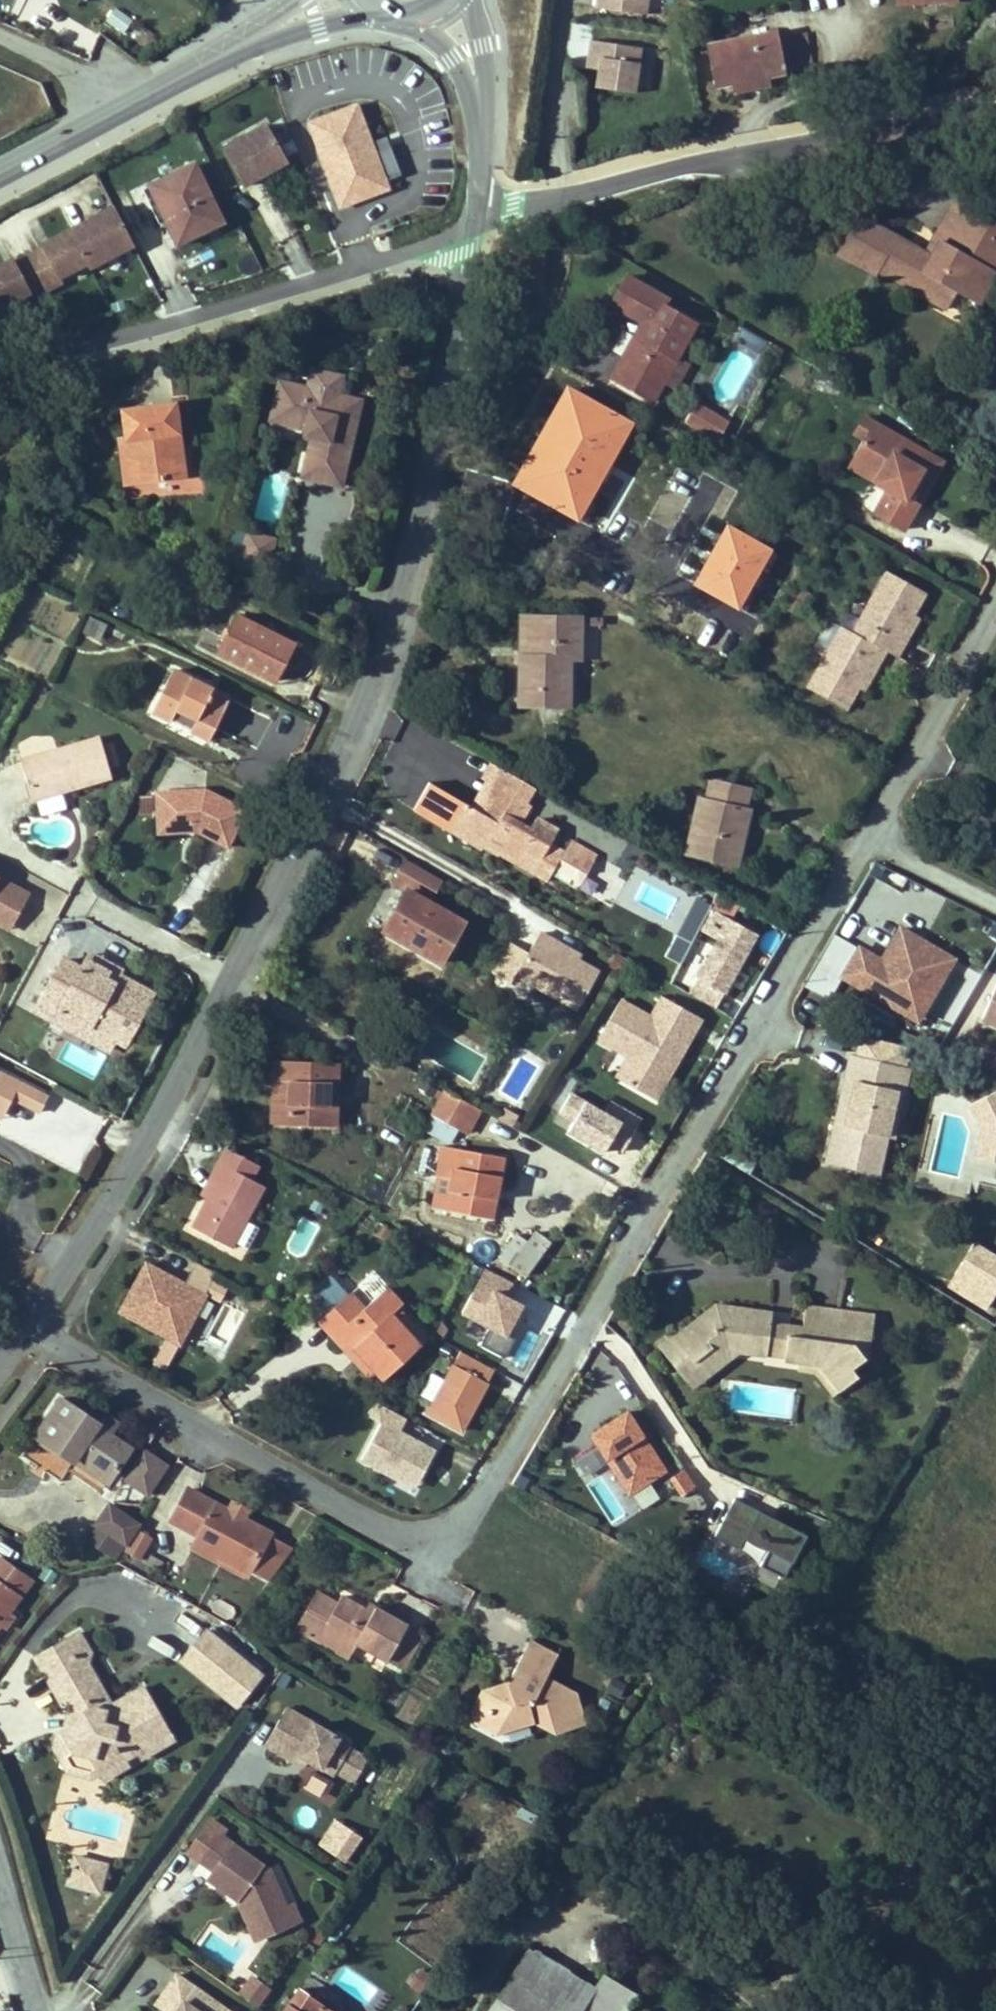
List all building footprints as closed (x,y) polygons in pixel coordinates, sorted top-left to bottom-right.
[(599,9),(647,20),(651,0),(601,0),(599,9)] [(112,10),(106,26),(128,35),(135,18),(112,10)] [(710,51),(716,86),(733,83),(765,75),(809,67),(803,33),(710,51)] [(632,47),(583,39),(580,56),(592,58),(590,69),(587,87),(624,93),(632,47)] [(580,56),(578,66),(590,69),(592,58),(580,56)] [(767,86),(765,75),(733,83),(735,92),(767,86)] [(288,160),(266,118),(224,143),(244,182),(288,160)] [(374,141),(378,151),(390,146),(386,137),(374,141)] [(194,163),(145,187),(160,215),(162,214),(176,242),(222,221),(194,163)] [(268,170),(242,184),(253,205),(279,191),(268,170)] [(349,188),(338,192),(344,206),(354,202),(349,188)] [(848,261),(850,254),(878,270),(878,272),(885,276),(887,271),(903,281),(901,285),(944,309),(954,291),(978,304),(995,272),(995,223),(954,200),(937,232),(942,235),(930,256),(925,253),(859,217),(838,255),(848,261)] [(21,255),(0,267),(0,309),(1,311),(35,292),(39,298),(68,283),(65,278),(92,263),(95,268),(135,247),(113,206),(45,243),(48,247),(23,260),(21,255)] [(930,256),(942,235),(937,232),(925,253),(930,256)] [(878,270),(850,254),(848,261),(875,276),(878,272),(878,270)] [(903,281),(887,271),(885,276),(901,285),(903,281)] [(609,305),(625,314),(642,283),(626,274),(609,305)] [(664,305),(668,298),(642,283),(625,314),(640,322),(634,334),(664,352),(676,358),(695,323),(664,305)] [(652,401),(664,380),(652,373),(664,352),(634,334),(632,337),(641,343),(630,363),(621,358),(609,378),(652,401)] [(632,337),(621,358),(630,363),(641,343),(632,337)] [(664,352),(652,373),(664,380),(676,358),(664,352)] [(358,402),(278,383),(270,418),(306,427),(305,434),(312,436),(303,475),(339,483),(358,402)] [(543,425),(553,430),(570,395),(560,390),(543,425)] [(605,462),(624,421),(570,395),(553,430),(543,425),(529,454),(539,459),(530,478),(520,473),(513,488),(578,519),(597,479),(570,466),(577,449),(605,462)] [(696,403),(685,424),(720,442),(731,420),(696,403)] [(151,407),(122,411),(125,436),(126,439),(132,438),(138,482),(183,475),(173,404),(151,407)] [(855,433),(864,438),(873,421),(865,416),(855,433)] [(943,460),(873,421),(864,438),(855,453),(884,470),(885,466),(897,473),(892,481),(922,498),(943,460)] [(132,482),(138,482),(132,438),(126,439),(132,482)] [(597,479),(605,462),(577,449),(570,466),(597,479)] [(884,470),(855,453),(852,458),(892,481),(897,473),(885,466),(884,470)] [(539,459),(529,454),(520,473),(530,478),(539,459)] [(848,465),(889,488),(892,481),(852,458),(848,465)] [(922,498),(892,481),(889,488),(875,513),(904,529),(922,498)] [(727,526),(695,584),(738,607),(769,550),(727,526)] [(239,557),(265,565),(273,540),(247,532),(239,557)] [(812,686),(851,708),(862,687),(875,661),(883,666),(891,652),(902,658),(911,640),(905,637),(917,613),(930,590),(891,569),(857,631),(846,625),(829,656),(812,686)] [(917,613),(905,637),(911,640),(923,617),(917,613)] [(530,616),(530,656),(521,656),(519,704),(567,707),(570,658),(577,659),(579,617),(530,616)] [(521,616),(521,656),(530,656),(530,616),(521,616)] [(82,631),(92,635),(98,623),(87,619),(82,631)] [(302,647),(244,619),(225,657),(283,686),(302,647)] [(104,626),(98,623),(92,635),(98,638),(104,626)] [(883,666),(875,661),(862,687),(870,691),(883,666)] [(229,699),(173,671),(154,711),(170,719),(175,709),(195,719),(190,729),(209,738),(229,699)] [(93,732),(15,758),(28,798),(106,772),(93,732)] [(576,890),(578,887),(592,861),(595,857),(568,841),(562,852),(549,844),(556,832),(534,820),(528,829),(518,823),(529,805),(524,802),(533,787),(491,763),(482,779),(484,780),(493,785),(478,811),(469,807),(462,803),(450,825),(466,834),(467,830),(486,840),(484,844),(500,853),(502,849),(521,860),(519,864),(546,880),(550,875),(576,890)] [(484,780),(469,807),(478,811),(493,785),(484,780)] [(748,789),(710,781),(693,854),(736,865),(749,808),(746,807),(748,789)] [(202,788),(160,790),(163,824),(191,822),(196,825),(194,829),(225,844),(243,808),(202,788)] [(163,824),(160,790),(151,791),(154,831),(194,829),(196,825),(191,822),(163,824)] [(481,850),(484,844),(486,840),(467,830),(466,834),(450,825),(446,831),(481,850)] [(500,853),(519,864),(521,860),(502,849),(500,853)] [(598,865),(592,861),(578,887),(583,891),(598,865)] [(637,867),(627,861),(621,871),(631,877),(637,867)] [(0,880),(0,913),(13,921),(27,894),(0,880)] [(462,922),(405,890),(383,928),(440,961),(462,922)] [(704,919),(688,910),(677,932),(692,940),(704,919)] [(8,931),(13,921),(0,913),(0,926),(8,931)] [(954,962),(898,931),(880,964),(855,950),(836,984),(917,1028),(954,962)] [(559,943),(542,934),(518,976),(579,1011),(601,973),(579,961),(556,948),(559,943)] [(579,961),(581,956),(559,943),(556,948),(579,961)] [(97,981),(63,1045),(111,1071),(130,1035),(124,1032),(128,1024),(134,1027),(145,1007),(137,1002),(148,983),(96,955),(85,975),(97,981)] [(97,981),(85,975),(56,1029),(67,1035),(97,981)] [(978,1022),(995,1029),(995,979),(978,1022)] [(662,998),(651,1019),(658,1023),(669,1002),(662,998)] [(662,1074),(682,1037),(689,1041),(701,1019),(669,1002),(658,1023),(651,1019),(621,1002),(600,1041),(620,1052),(630,1057),(636,1061),(625,1082),(657,1099),(668,1078),(662,1074)] [(152,1010),(145,1007),(134,1027),(128,1024),(124,1032),(130,1035),(137,1039),(152,1010)] [(682,1037),(662,1074),(668,1078),(689,1041),(682,1037)] [(618,1078),(625,1082),(636,1061),(630,1057),(618,1078)] [(908,1071),(853,1059),(830,1162),(879,1173),(887,1134),(894,1135),(908,1071)] [(271,1092),(273,1092),(291,1093),(291,1124),(337,1126),(338,1063),(272,1061),(271,1092)] [(3,1111),(10,1097),(38,1110),(46,1095),(0,1072),(0,1110),(3,1111)] [(444,1085),(430,1113),(452,1126),(464,1132),(478,1106),(470,1100),(444,1085)] [(291,1124),(291,1093),(273,1092),(273,1123),(291,1124)] [(612,1163),(643,1121),(613,1099),(602,1114),(573,1093),(553,1120),(612,1163)] [(982,1134),(995,1127),(995,1094),(969,1106),(972,1113),(982,1134)] [(445,1141),(452,1126),(430,1113),(422,1128),(445,1141)] [(976,1161),(995,1165),(995,1127),(982,1134),(976,1161)] [(501,1156),(440,1146),(435,1176),(438,1176),(432,1207),(490,1217),(501,1156)] [(221,1157),(213,1172),(219,1175),(202,1206),(186,1235),(226,1257),(259,1195),(246,1188),(254,1174),(221,1157)] [(219,1175),(213,1172),(196,1202),(202,1206),(219,1175)] [(393,1229),(380,1222),(373,1234),(386,1241),(393,1229)] [(549,1245),(515,1229),(498,1266),(532,1282),(549,1245)] [(956,1272),(995,1296),(995,1294),(995,1255),(974,1242),(956,1272)] [(171,1276),(146,1262),(120,1309),(166,1336),(177,1317),(193,1315),(205,1295),(176,1279),(174,1283),(169,1280),(171,1276)] [(462,1317),(510,1344),(538,1295),(490,1268),(462,1317)] [(995,1296),(956,1272),(952,1280),(990,1303),(995,1296)] [(349,1292),(319,1320),(335,1337),(341,1331),(384,1378),(420,1346),(391,1314),(398,1308),(402,1304),(386,1286),(363,1308),(349,1292)] [(714,1305),(660,1348),(679,1373),(712,1346),(738,1350),(766,1353),(767,1347),(800,1351),(799,1361),(818,1362),(840,1390),(858,1376),(851,1369),(865,1358),(869,1359),(874,1315),(805,1307),(803,1326),(789,1325),(788,1330),(770,1327),(772,1312),(714,1305)] [(398,1308),(391,1314),(420,1346),(427,1340),(398,1308)] [(177,1317),(166,1336),(177,1343),(193,1315),(177,1317)] [(384,1378),(341,1331),(335,1337),(378,1384),(384,1378)] [(154,1363),(168,1368),(176,1346),(162,1341),(154,1363)] [(691,1388),(738,1350),(712,1346),(679,1373),(691,1388)] [(800,1351),(767,1347),(766,1353),(784,1355),(783,1358),(799,1361),(800,1351)] [(840,1390),(818,1362),(799,1361),(798,1367),(814,1369),(834,1394),(840,1390)] [(491,1385),(453,1367),(428,1417),(466,1435),(491,1385)] [(59,1398),(36,1433),(37,1434),(73,1459),(78,1453),(111,1476),(131,1445),(113,1433),(121,1421),(107,1412),(99,1424),(59,1398)] [(663,1473),(623,1410),(580,1438),(600,1470),(607,1465),(627,1496),(663,1473)] [(441,1441),(380,1411),(352,1469),(413,1499),(441,1441)] [(152,1454),(166,1464),(171,1457),(157,1448),(152,1454)] [(151,1453),(144,1449),(126,1476),(133,1480),(152,1454),(151,1453)] [(105,1485),(111,1476),(78,1453),(73,1459),(71,1463),(105,1485)] [(148,1491),(166,1464),(152,1454),(133,1480),(148,1491)] [(197,1493),(181,1523),(199,1533),(196,1538),(220,1550),(218,1554),(249,1570),(270,1531),(197,1493)] [(804,1538),(734,1502),(714,1540),(740,1553),(744,1545),(764,1555),(756,1570),(780,1582),(804,1538)] [(85,1539),(137,1566),(155,1531),(103,1505),(85,1539)] [(220,1550),(196,1538),(192,1546),(217,1558),(218,1554),(220,1550)] [(30,1579),(0,1557),(0,1620),(30,1579)] [(313,1597),(334,1609),(339,1601),(318,1589),(313,1597)] [(343,1594),(339,1601),(334,1609),(313,1597),(297,1626),(310,1634),(323,1630),(353,1647),(357,1641),(389,1659),(390,1656),(402,1663),(409,1652),(397,1644),(408,1625),(409,1623),(377,1605),(373,1612),(366,1607),(343,1594)] [(370,1601),(366,1607),(373,1612),(377,1605),(370,1601)] [(397,1644),(409,1652),(420,1632),(408,1625),(397,1644)] [(353,1647),(323,1630),(317,1639),(348,1656),(353,1647)] [(233,1714),(262,1675),(206,1633),(177,1672),(233,1714)] [(143,1751),(174,1730),(140,1680),(111,1699),(103,1688),(96,1687),(97,1679),(85,1660),(94,1654),(82,1635),(66,1645),(74,1658),(54,1671),(81,1712),(92,1714),(90,1726),(74,1722),(65,1728),(59,1732),(56,1746),(63,1756),(78,1747),(94,1752),(103,1767),(109,1774),(131,1759),(126,1752),(138,1744),(143,1751)] [(151,1640),(147,1650),(171,1660),(175,1649),(151,1640)] [(530,1642),(523,1655),(549,1668),(556,1656),(530,1642)] [(39,1663),(70,1707),(65,1728),(74,1722),(90,1726),(92,1714),(81,1712),(54,1671),(74,1658),(66,1645),(39,1663)] [(557,1683),(555,1687),(543,1681),(549,1668),(523,1655),(508,1682),(485,1688),(477,1703),(492,1710),(487,1720),(504,1728),(534,1719),(554,1730),(577,1723),(570,1700),(574,1692),(557,1683)] [(583,1721),(574,1692),(570,1700),(577,1723),(583,1721)] [(496,1731),(504,1728),(487,1720),(492,1710),(477,1703),(470,1717),(496,1731)] [(354,1745),(289,1708),(268,1744),(296,1760),(300,1754),(311,1761),(337,1775),(339,1772),(357,1782),(370,1758),(352,1748),(354,1745)] [(94,1752),(78,1747),(63,1756),(70,1766),(94,1772),(103,1767),(94,1752)] [(311,1761),(300,1754),(296,1760),(308,1767),(311,1761)] [(328,1805),(339,1788),(311,1771),(300,1789),(328,1805)] [(271,1870),(223,1837),(199,1870),(239,1898),(245,1895),(261,1924),(283,1911),(290,1924),(305,1916),(297,1902),(290,1906),(271,1870)] [(108,1861),(76,1853),(68,1884),(100,1892),(108,1861)] [(261,1924),(245,1895),(239,1898),(261,1939),(290,1924),(283,1911),(261,1924)] [(528,1946),(486,2010),(578,2010),(593,1988),(528,1946)] [(593,1988),(578,2010),(621,2010),(632,1993),(602,1973),(593,1988)] [(178,1975),(166,1992),(184,2004),(180,2010),(231,2010),(178,1975)] [(260,1984),(248,2000),(262,2009),(273,1993),(260,1984)] [(299,1989),(284,2010),(331,2010),(299,1989)] [(803,1998),(796,2010),(827,2010),(803,1998)]
